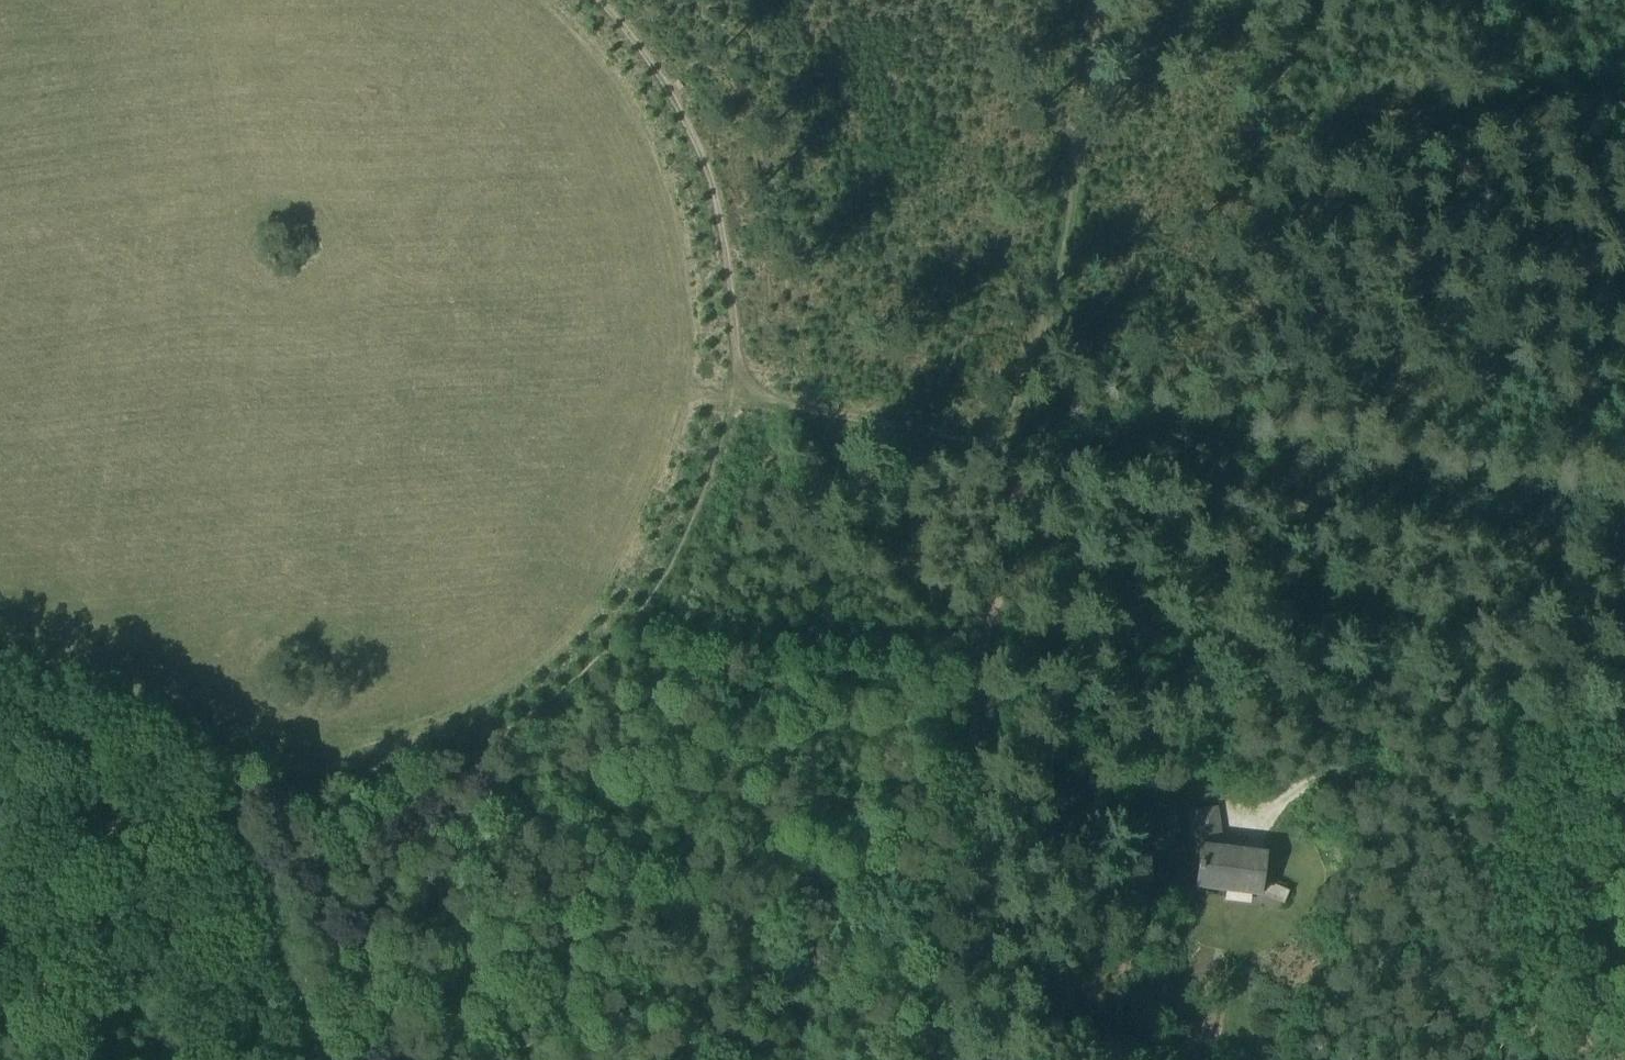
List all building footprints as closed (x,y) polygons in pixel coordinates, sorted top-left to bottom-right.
[(1222,849),(1216,809),(1187,813),(1193,836),(1201,834),(1205,845),(1202,890),(1260,897),(1265,855),(1222,849)]
